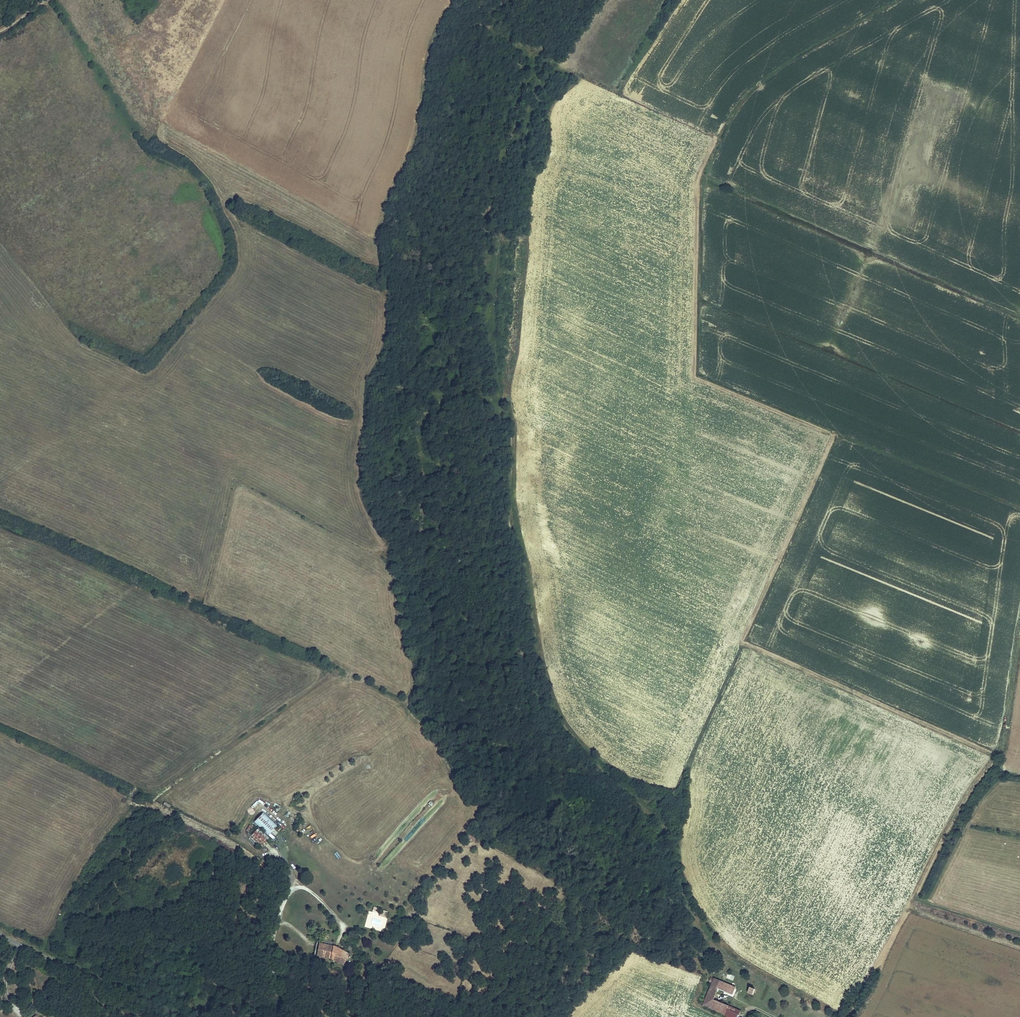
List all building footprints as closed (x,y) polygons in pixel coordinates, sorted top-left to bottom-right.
[(268,836),(277,826),(263,812),(253,821),(268,836)] [(249,837),(260,847),(268,838),(258,828),(249,837)] [(319,942),(317,954),(333,957),(344,962),(349,951),(336,944),(319,942)] [(716,1001),(713,1000),(718,989),(733,995),(736,988),(714,979),(712,984),(703,1005),(710,1008),(709,1010),(712,1011),(716,1001)] [(740,1011),(716,1001),(712,1011),(727,1016),(738,1016),(740,1011)]
